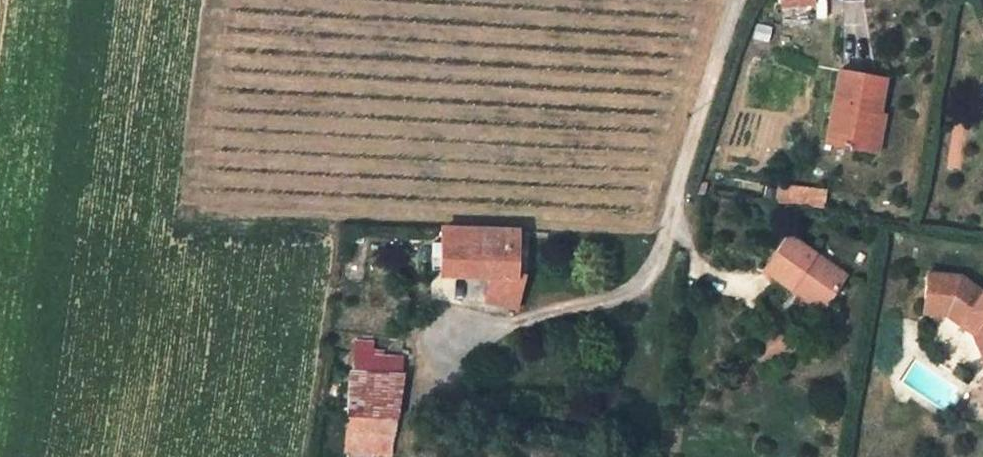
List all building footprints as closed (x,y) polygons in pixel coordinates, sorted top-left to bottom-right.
[(850,15),(852,0),(825,0),(823,11),(850,15)] [(874,116),(879,117),(886,78),(841,68),(828,143),(868,150),(874,116)] [(884,118),(879,117),(874,116),(868,150),(879,152),(884,118)] [(697,190),(703,191),(706,191),(709,178),(698,177),(697,190)] [(799,190),(786,187),(784,196),(797,199),(799,190)] [(441,228),(441,242),(440,253),(439,272),(491,274),(485,298),(513,304),(518,276),(513,275),(515,240),(529,241),(530,232),(441,228)] [(762,273),(786,289),(791,281),(825,304),(844,275),(786,236),(762,273)] [(527,275),(529,241),(515,240),(513,275),(518,276),(527,275)] [(432,253),(440,253),(441,242),(432,242),(432,253)] [(920,311),(943,313),(971,332),(982,354),(982,353),(982,292),(959,275),(923,272),(920,311)] [(825,304),(791,281),(786,289),(820,311),(825,304)] [(793,345),(780,323),(747,341),(762,365),(793,345)] [(339,337),(330,335),(327,353),(336,355),(339,337)] [(354,354),(353,369),(401,374),(403,356),(354,354)] [(353,369),(349,411),(395,415),(401,374),(353,369)] [(349,411),(347,428),(392,432),(395,415),(349,411)] [(389,453),(392,432),(347,428),(345,450),(389,453)]
